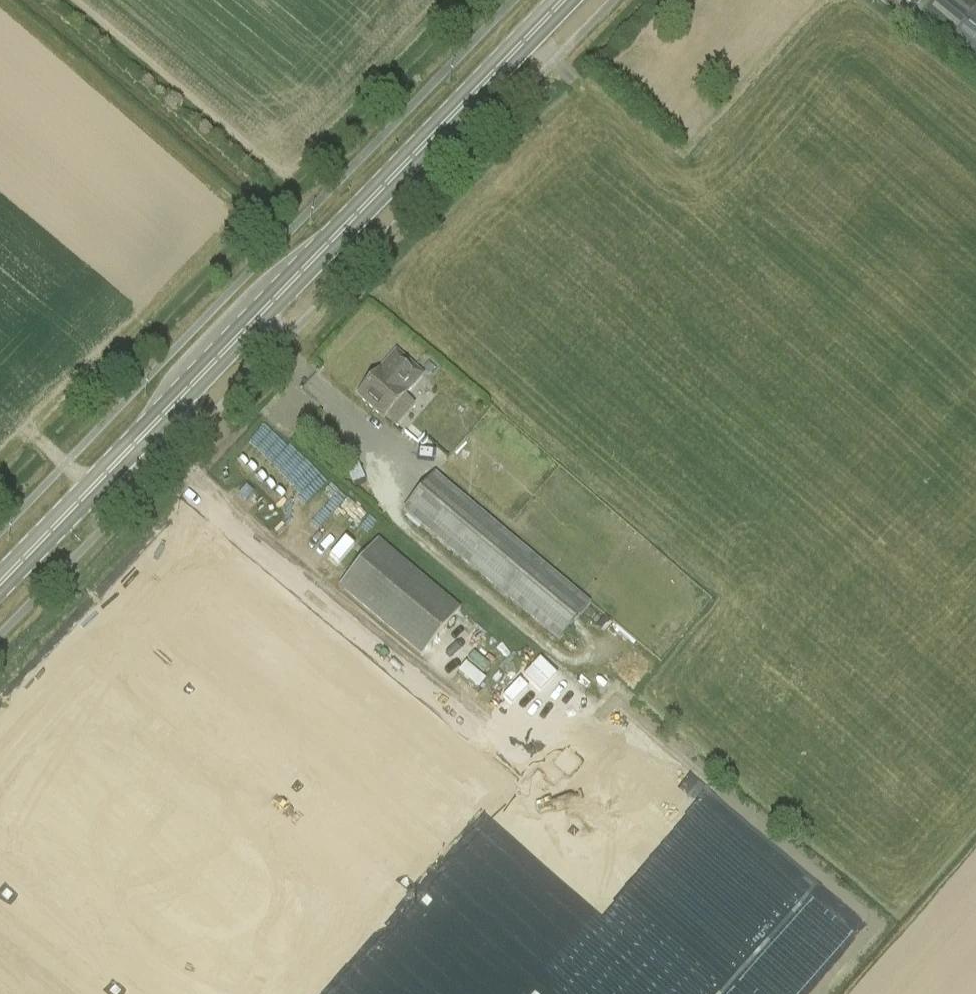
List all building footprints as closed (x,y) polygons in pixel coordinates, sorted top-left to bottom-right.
[(922,35),(945,8),(935,0),(878,0),(922,35)] [(953,41),(975,59),(975,13),(953,41)] [(396,352),(380,371),(357,398),(382,420),(386,416),(396,426),(415,406),(404,396),(422,375),(396,352)] [(432,476),(401,512),(556,644),(587,608),(432,476)] [(377,540),(337,588),(420,658),(461,610),(377,540)]
